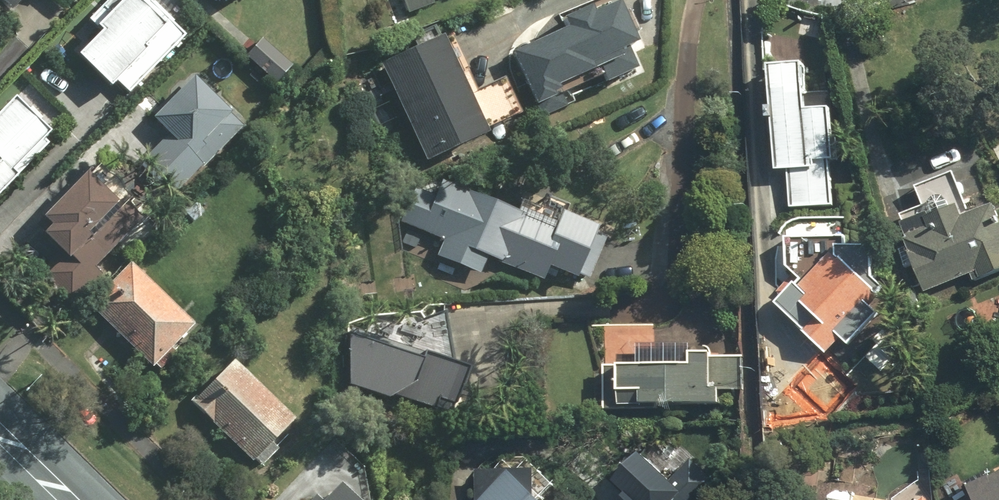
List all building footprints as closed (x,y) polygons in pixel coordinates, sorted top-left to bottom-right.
[(18,10),(29,0),(8,0),(18,10)] [(191,34),(156,0),(130,0),(105,25),(110,30),(81,59),(113,90),(120,83),(131,94),(191,34)] [(413,14),(439,4),(438,0),(439,0),(408,0),(413,14)] [(571,27),(514,50),(536,103),(636,63),(629,47),(637,44),(620,2),(593,12),(590,6),(566,15),(571,27)] [(498,129),(497,126),(530,111),(512,74),(479,89),(452,32),(385,64),(432,161),(498,129)] [(248,56),(281,84),(298,65),(265,37),(248,56)] [(837,206),(836,158),(845,158),(844,105),(820,106),(820,59),(776,59),(776,166),(793,166),(794,207),(837,206)] [(249,123),(201,74),(159,114),(176,131),(148,158),(179,190),(249,123)] [(22,93),(0,115),(0,196),(2,198),(27,172),(23,168),(60,130),(22,93)] [(69,247),(42,273),(74,305),(109,271),(102,264),(152,216),(136,200),(140,196),(106,161),(44,222),(69,247)] [(586,278),(607,223),(568,209),(564,221),(446,177),(440,194),(415,184),(401,223),(448,241),(442,257),(488,274),(493,259),(551,280),(556,267),(586,278)] [(969,213),(966,204),(934,216),(937,225),(910,235),(931,290),(975,274),(977,280),(998,272),(998,202),(969,213)] [(781,291),(788,298),(784,302),(835,350),(848,337),(855,344),(886,311),(879,304),(886,296),(882,293),(890,284),(881,275),(880,244),(853,244),(853,234),(796,235),(796,277),(781,291)] [(201,322),(137,260),(95,303),(159,366),(162,363),(166,368),(182,352),(178,347),(201,322)] [(466,361),(434,351),(432,357),(357,333),(357,383),(419,402),(420,401),(449,410),(466,361)] [(742,390),(742,354),(707,355),(707,349),(686,350),(686,361),(602,363),(603,409),(670,407),(670,404),(718,403),(717,391),(742,390)] [(823,412),(855,384),(828,354),(797,382),(823,412)] [(240,357),(197,402),(260,462),(303,417),(240,357)] [(626,480),(649,499),(648,499),(688,499),(694,494),(700,499),(706,499),(723,480),(697,456),(678,477),(651,453),(626,480)] [(978,484),(984,498),(981,499),(998,499),(998,475),(978,484)] [(349,481),(331,499),(369,499),(349,481)]
